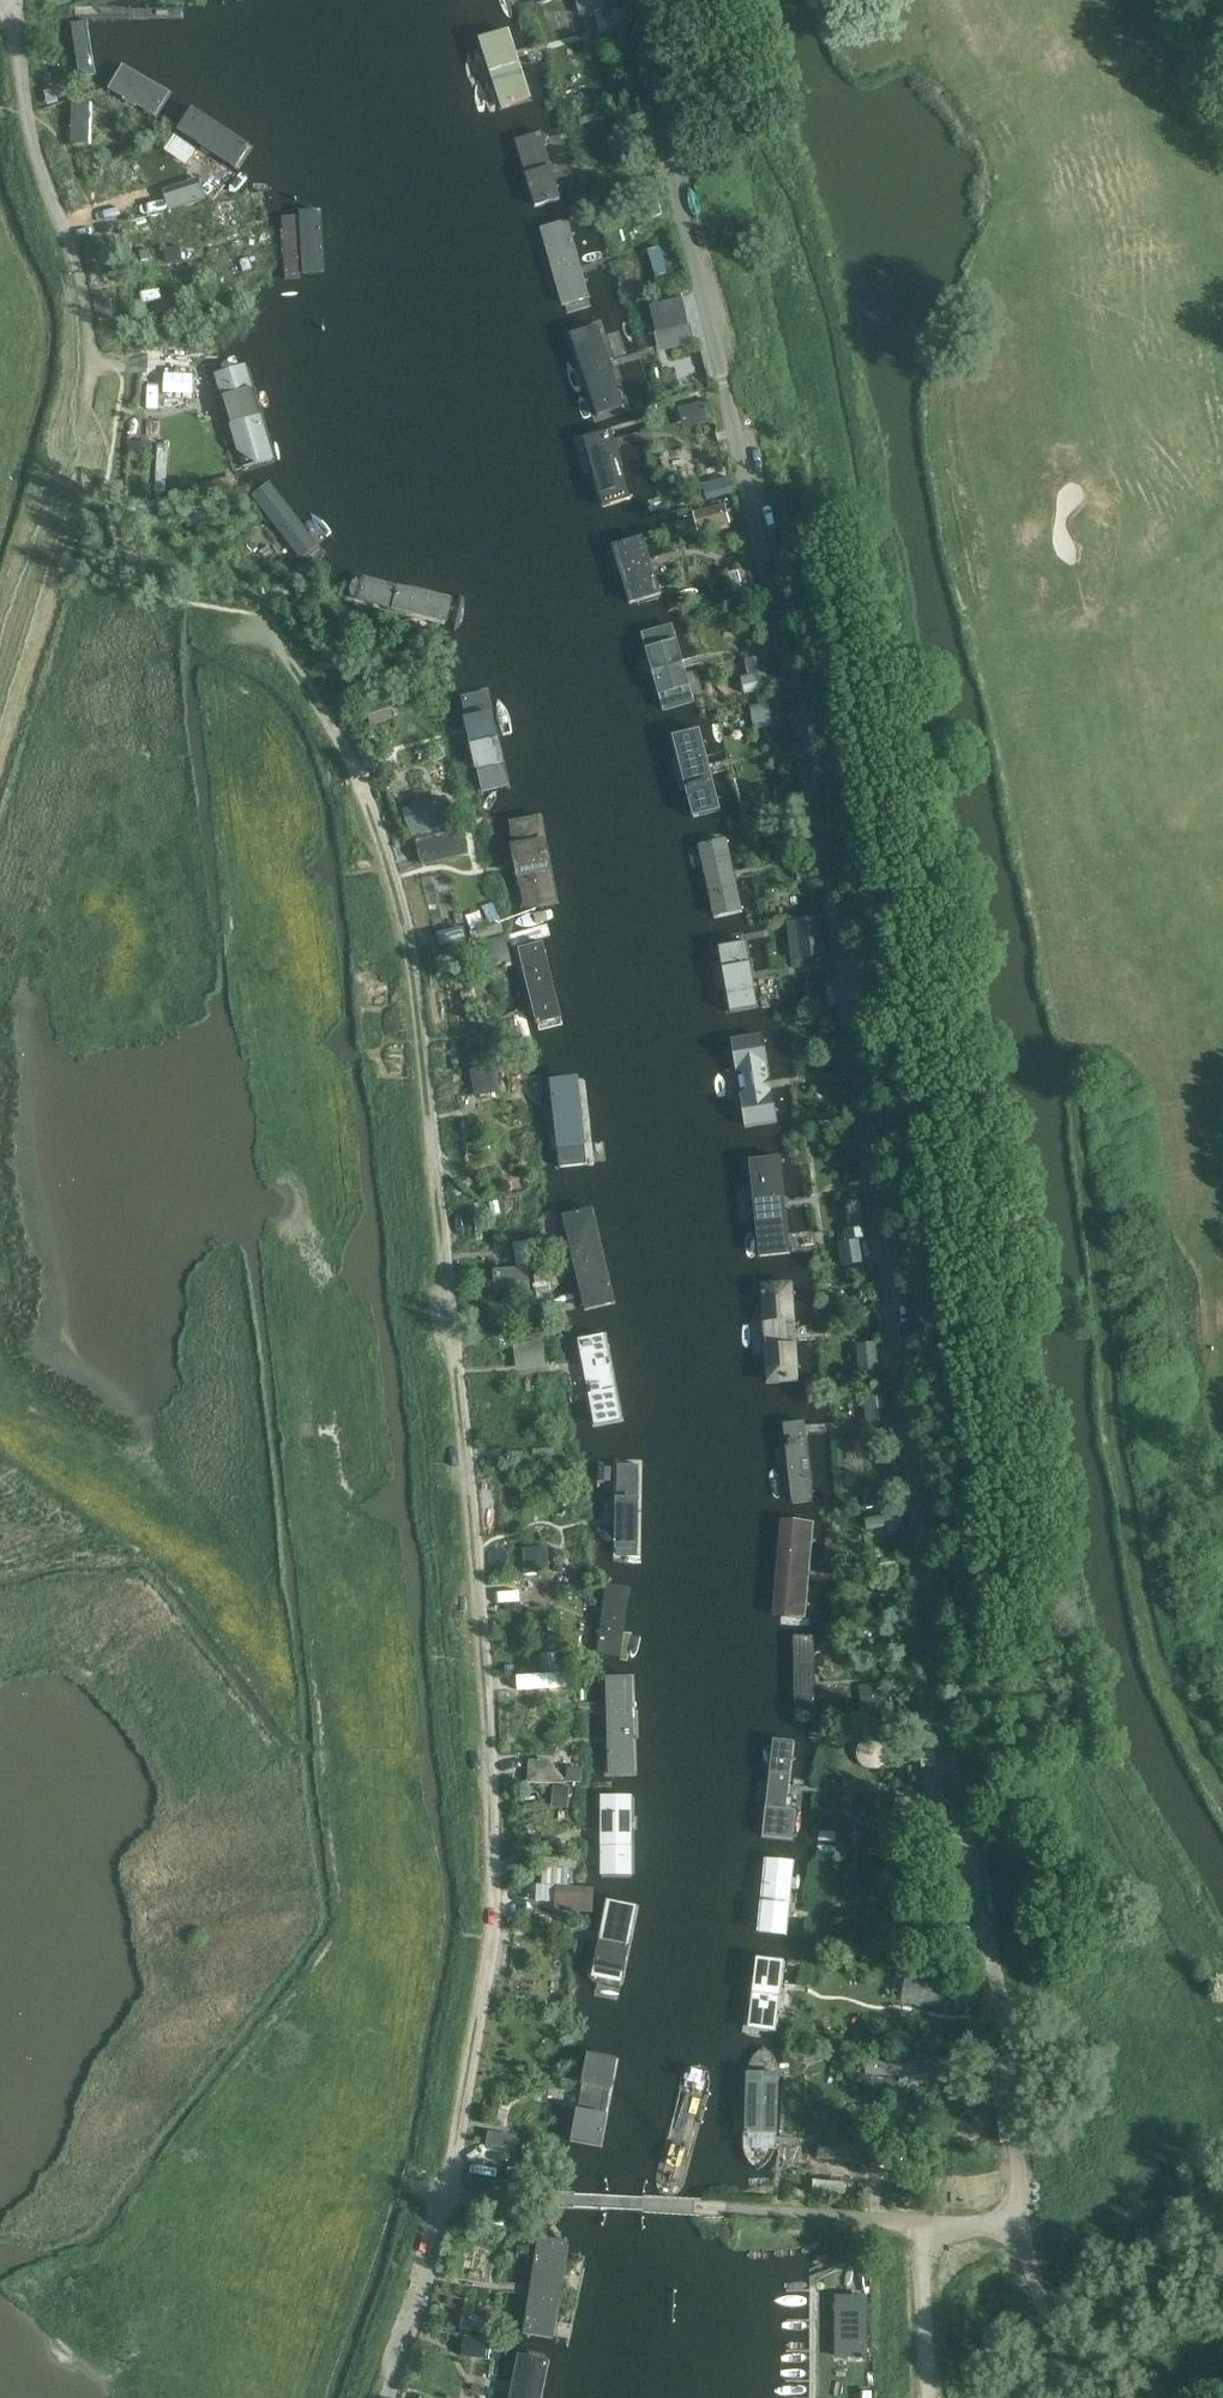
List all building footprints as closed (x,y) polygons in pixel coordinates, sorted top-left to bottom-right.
[(581,8),(607,2),(607,0),(576,0),(578,9),(581,8)] [(610,6),(595,10),(601,28),(615,24),(610,6)] [(98,80),(92,27),(74,29),(80,83),(98,80)] [(481,46),(502,114),(533,104),(513,37),(481,46)] [(176,96),(125,66),(109,93),(160,124),(176,96)] [(70,142),(83,142),(91,142),(90,102),(68,103),(70,142)] [(248,153),(188,114),(174,134),(234,173),(248,153)] [(515,141),(534,211),(563,203),(544,133),(515,141)] [(308,162),(298,164),(293,172),(326,334),(333,342),(343,343),(350,338),(351,327),(316,168),(308,162)] [(198,179),(164,190),(170,211),(205,200),(198,179)] [(659,199),(649,200),(652,216),(661,215),(659,199)] [(552,239),(571,302),(590,297),(572,234),(552,239)] [(182,261),(180,245),(163,247),(165,263),(182,261)] [(149,249),(139,250),(140,259),(150,258),(149,249)] [(656,332),(689,324),(682,297),(649,306),(656,332)] [(574,331),(601,419),(626,411),(599,324),(574,331)] [(248,368),(216,377),(244,474),(275,465),(248,368)] [(194,392),(195,370),(166,369),(165,390),(194,392)] [(683,403),(684,421),(708,421),(708,402),(683,403)] [(140,419),(131,418),(123,417),(121,433),(137,436),(140,419)] [(582,444),(602,512),(635,503),(615,435),(582,444)] [(135,441),(134,453),(148,453),(148,441),(135,441)] [(237,486),(235,475),(207,481),(209,492),(237,486)] [(730,477),(702,485),(706,499),(734,491),(730,477)] [(272,485),(253,499),(306,566),(325,552),(272,485)] [(726,504),(712,507),(693,511),(698,531),(730,524),(726,504)] [(611,549),(631,609),(662,599),(642,539),(611,549)] [(273,556),(281,550),(273,541),(266,547),(273,556)] [(353,578),(347,604),(448,626),(453,601),(353,578)] [(648,637),(670,718),(696,711),(674,630),(648,637)] [(748,676),(741,678),(745,694),(769,688),(765,672),(760,674),(748,676)] [(461,700),(484,798),(509,792),(487,695),(461,700)] [(398,698),(385,703),(390,717),(403,712),(398,698)] [(779,725),(775,703),(751,707),(754,729),(779,725)] [(676,740),(696,817),(722,811),(702,734),(676,740)] [(468,797),(432,806),(437,825),(473,815),(468,797)] [(511,827),(528,914),(562,907),(545,820),(511,827)] [(462,828),(416,840),(422,862),(468,850),(462,828)] [(699,847),(716,925),(745,919),(728,841),(699,847)] [(808,874),(806,862),(795,864),(797,876),(808,874)] [(815,917),(797,920),(803,957),(821,954),(816,923),(815,917)] [(483,940),(485,948),(474,950),(478,968),(511,961),(505,936),(483,940)] [(519,952),(542,1036),(567,1029),(544,945),(519,952)] [(717,951),(731,1019),(760,1013),(746,945),(717,951)] [(816,1010),(825,1009),(821,979),(811,980),(816,1010)] [(823,1050),(832,1049),(829,1029),(820,1030),(823,1050)] [(732,1043),(749,1133),(780,1127),(763,1037),(732,1043)] [(478,1040),(468,1039),(467,1048),(476,1050),(478,1040)] [(494,1067),(462,1072),(465,1096),(498,1091),(494,1067)] [(552,1083),(560,1172),(588,1170),(581,1081),(552,1083)] [(750,1164),(759,1263),(790,1260),(782,1162),(750,1164)] [(568,1243),(585,1316),(619,1308),(597,1214),(553,1225),(558,1245),(568,1243)] [(862,1236),(842,1238),(845,1264),(865,1261),(862,1236)] [(534,1248),(515,1249),(516,1269),(535,1268),(534,1248)] [(864,1280),(862,1267),(845,1270),(848,1283),(864,1280)] [(549,1270),(542,1270),(536,1271),(534,1271),(536,1292),(541,1292),(548,1291),(550,1291),(549,1270)] [(496,1291),(527,1289),(526,1271),(495,1273),(496,1291)] [(763,1355),(765,1386),(802,1384),(797,1284),(761,1286),(762,1317),(752,1318),(754,1356),(763,1355)] [(597,1430),(626,1424),(605,1336),(577,1342),(597,1430)] [(877,1342),(857,1343),(858,1374),(878,1373),(877,1342)] [(541,1343),(513,1346),(515,1360),(543,1357),(541,1343)] [(887,1396),(877,1397),(879,1421),(880,1423),(889,1422),(887,1396)] [(784,1426),(793,1508),(815,1505),(807,1424),(784,1426)] [(614,1567),(642,1568),(645,1462),(616,1462),(614,1567)] [(872,1506),(877,1505),(890,1503),(888,1485),(869,1487),(872,1506)] [(789,1520),(777,1615),(799,1618),(811,1523),(789,1520)] [(552,1546),(523,1547),(523,1574),(553,1573),(552,1546)] [(556,1607),(555,1580),(555,1576),(530,1576),(531,1607),(556,1607)] [(899,1578),(880,1581),(882,1595),(901,1592),(899,1578)] [(597,1658),(623,1661),(631,1591),(605,1588),(597,1658)] [(536,1642),(536,1643),(536,1645),(537,1647),(538,1648),(539,1650),(540,1651),(542,1652),(543,1652),(545,1653),(547,1652),(549,1652),(550,1651),(552,1650),(553,1648),(554,1647),(554,1645),(554,1643),(554,1642),(554,1640),(553,1638),(552,1637),(550,1636),(549,1635),(547,1634),(545,1634),(543,1634),(542,1635),(540,1636),(539,1637),(538,1638),(537,1640),(536,1642)] [(793,1648),(794,1724),(817,1723),(815,1647),(793,1648)] [(601,1770),(633,1770),(632,1686),(604,1687),(604,1681),(593,1681),(594,1692),(601,1692),(601,1770)] [(887,1684),(860,1687),(863,1709),(890,1705),(887,1684)] [(774,1743),(763,1842),(797,1845),(800,1813),(788,1812),(795,1745),(774,1743)] [(569,1785),(549,1760),(528,1759),(528,1783),(569,1785)] [(568,1809),(569,1786),(553,1785),(551,1808),(568,1809)] [(601,1880),(634,1880),(633,1797),(600,1797),(601,1880)] [(923,1853),(924,1840),(910,1839),(909,1852),(923,1853)] [(770,1860),(761,1940),(789,1943),(798,1863),(770,1860)] [(541,1883),(568,1884),(569,1866),(542,1865),(541,1883)] [(587,1887),(581,1887),(556,1885),(555,1903),(554,1910),(580,1911),(585,1912),(592,1912),(594,1888),(587,1887)] [(596,1998),(621,2003),(641,1910),(605,1902),(588,1981),(599,1984),(596,1998)] [(529,1954),(522,1953),(520,1968),(527,1969),(529,1954)] [(761,1967),(752,2033),(778,2036),(787,1971),(761,1967)] [(907,1976),(902,1999),(941,2006),(945,1983),(931,1980),(907,1976)] [(746,2068),(745,2154),(780,2155),(779,2064),(771,2053),(759,2052),(751,2058),(746,2068)] [(588,2057),(571,2146),(603,2152),(621,2063),(588,2057)] [(868,2058),(867,2072),(928,2075),(929,2061),(868,2058)] [(488,2131),(486,2145),(500,2148),(502,2133),(488,2131)] [(488,2211),(477,2213),(479,2224),(490,2222),(488,2211)] [(540,2241),(524,2339),(572,2347),(586,2260),(568,2257),(570,2246),(540,2241)] [(838,2356),(861,2356),(866,2356),(866,2297),(859,2297),(838,2297),(838,2356)] [(463,2311),(461,2335),(485,2337),(487,2313),(463,2311)] [(463,2337),(461,2355),(485,2358),(487,2340),(463,2337)] [(509,2397),(543,2397),(550,2364),(517,2357),(509,2397)]
